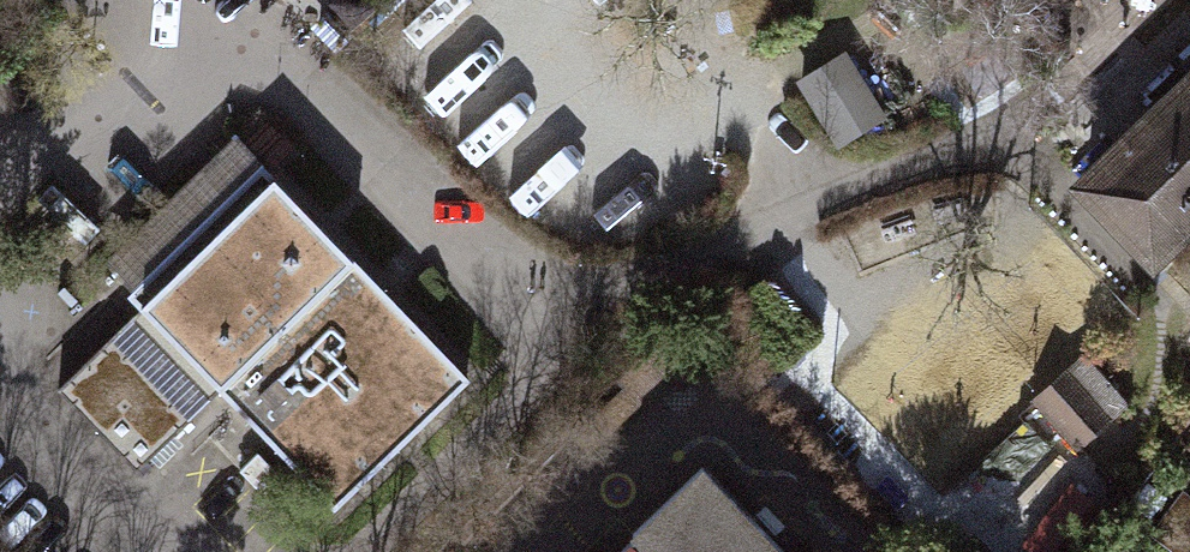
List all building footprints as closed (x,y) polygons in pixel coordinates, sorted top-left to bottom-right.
[(1088,57),(1149,0),(1035,0),(1088,57)] [(1082,186),(1150,256),(1189,218),(1189,83),(1082,186)] [(104,271),(139,307),(270,181),(235,145),(104,271)] [(139,307),(220,390),(350,264),(270,181),(139,307)] [(350,264),(220,390),(331,505),(461,379),(350,264)] [(220,390),(139,307),(55,388),(136,471),(220,390)] [(1080,354),(1032,397),(1072,441),(1119,398),(1080,354)] [(697,466),(610,551),(784,551),(697,466)] [(1182,494),(1154,532),(1181,551),(1185,551),(1189,546),(1189,499),(1182,494)]
